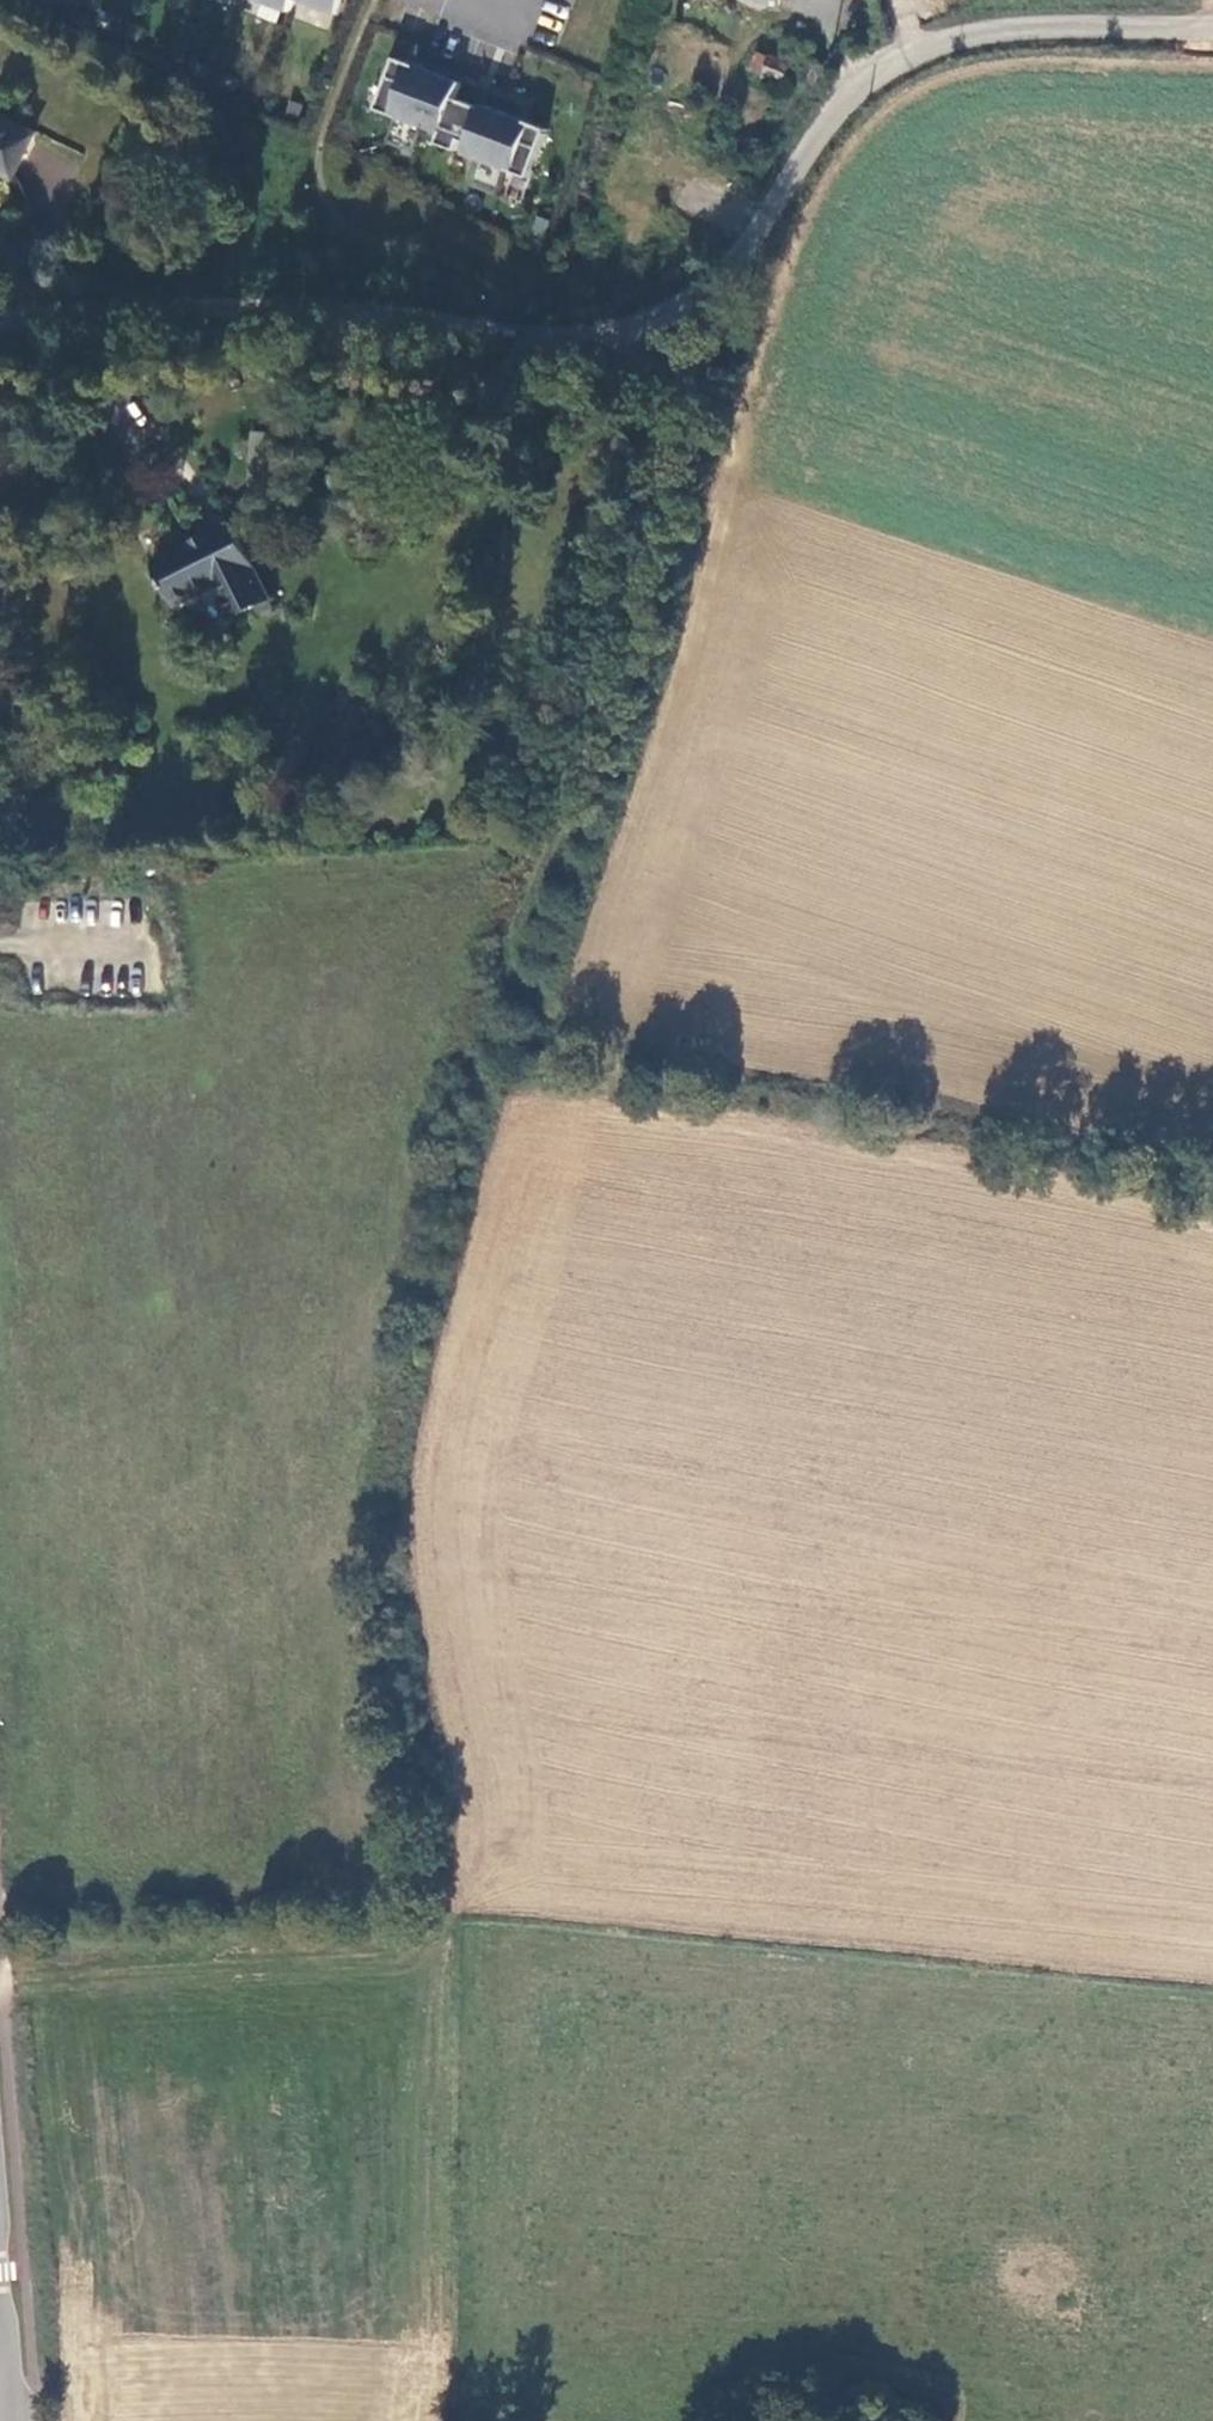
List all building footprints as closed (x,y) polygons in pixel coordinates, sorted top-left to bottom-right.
[(291,13),(296,0),(257,0),(291,13)] [(340,15),(346,0),(299,0),(340,15)] [(764,76),(772,55),(756,50),(747,68),(764,76)] [(764,76),(780,83),(788,63),(772,55),(764,76)] [(398,60),(379,110),(400,119),(391,144),(416,154),(426,128),(444,135),(440,144),(460,152),(464,141),(471,144),(467,155),(484,161),(475,187),(501,196),(510,171),(531,179),(550,131),(529,123),(528,126),(519,122),(520,120),(485,106),(484,109),(457,99),(463,84),(428,71),(427,74),(418,70),(419,67),(398,60)] [(9,177),(33,135),(0,118),(0,172),(9,177)] [(235,528),(155,565),(176,607),(212,590),(228,620),(270,600),(235,528)]
